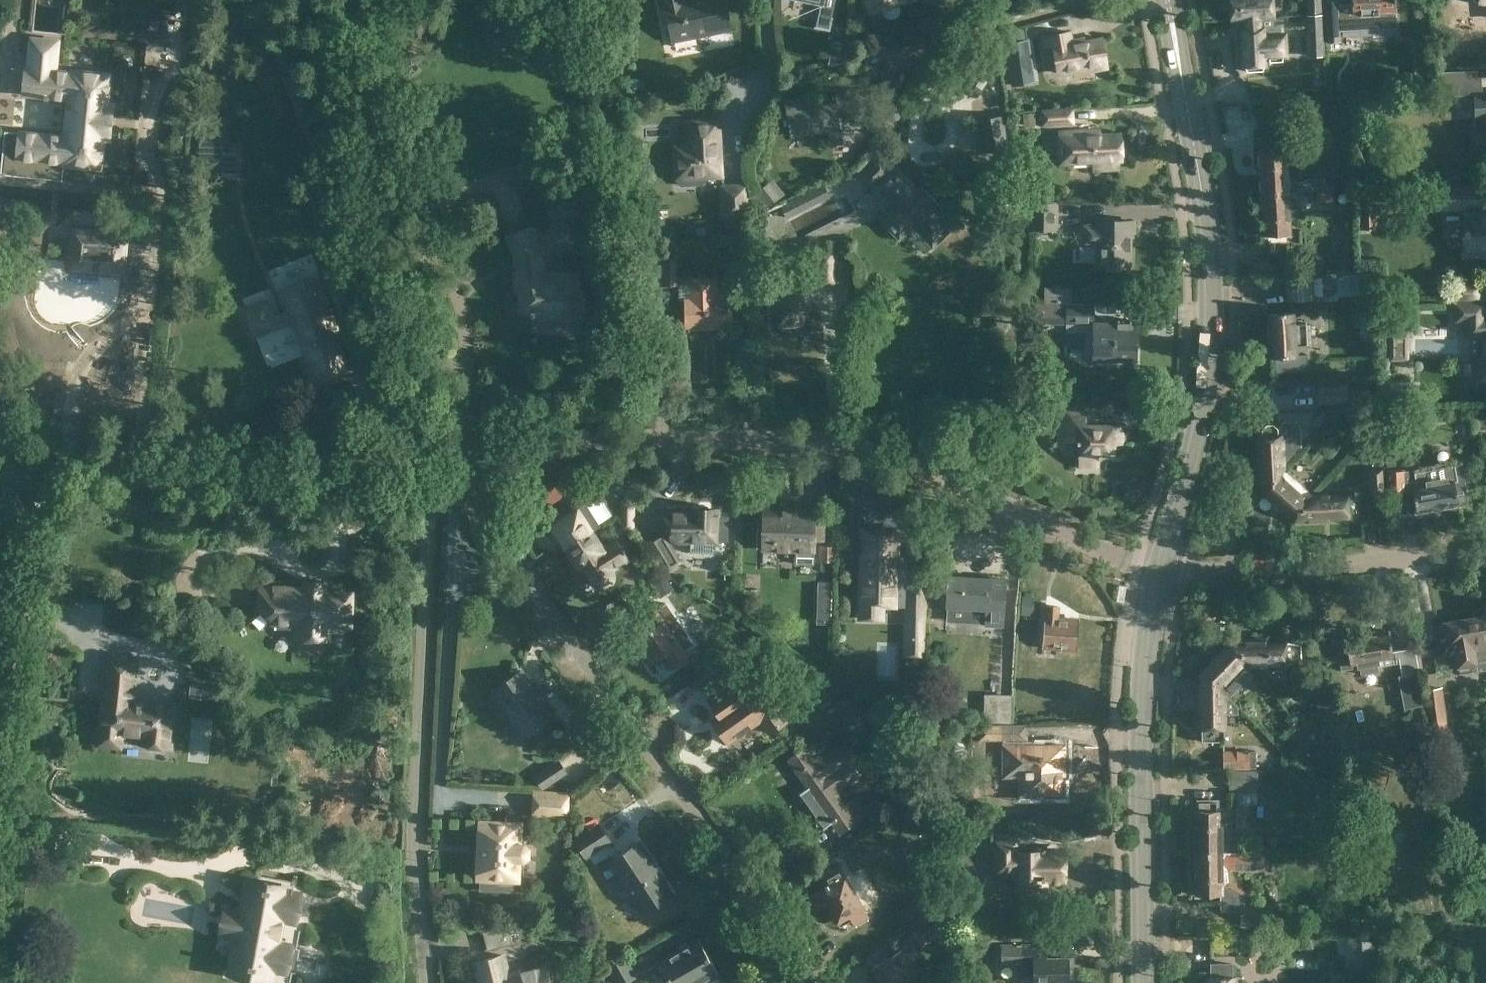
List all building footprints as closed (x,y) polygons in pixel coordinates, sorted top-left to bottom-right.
[(661,8),(665,7),(672,40),(731,28),(725,0),(660,0),(661,8)] [(821,3),(816,25),(828,27),(834,0),(809,0),(821,3)] [(860,0),(865,14),(881,8),(883,12),(885,15),(888,17),(892,18),(896,17),(899,14),(900,10),(900,6),(898,1),(902,0),(861,0),(860,0)] [(1245,18),(1273,17),(1272,0),(1229,0),(1230,18),(1245,18)] [(1305,12),(1323,11),(1322,0),(1304,0),(1305,12)] [(1338,0),(1324,0),(1326,40),(1340,39),(1338,0)] [(1394,0),(1351,0),(1352,12),(1360,11),(1360,14),(1378,13),(1379,26),(1415,24),(1414,7),(1394,8),(1394,0)] [(1305,14),(1307,56),(1325,55),(1323,13),(1305,14)] [(1273,26),(1273,17),(1245,18),(1245,28),(1241,28),(1243,58),(1246,70),(1262,70),(1265,57),(1265,56),(1286,55),(1284,33),(1279,33),(1279,26),(1273,26)] [(1071,42),(1069,30),(1043,35),(1045,46),(1052,45),(1052,47),(1057,72),(1107,63),(1102,37),(1071,42)] [(20,132),(18,156),(17,157),(16,175),(63,179),(64,163),(99,166),(109,74),(73,71),(72,72),(55,70),(58,40),(32,37),(29,68),(26,68),(24,93),(44,95),(44,97),(48,98),(49,95),(70,97),(66,136),(20,132)] [(1027,39),(1006,42),(1009,70),(1033,66),(1029,38),(1027,39)] [(827,65),(846,62),(846,44),(833,41),(827,65)] [(1451,66),(1451,42),(1437,43),(1438,66),(1451,66)] [(1341,74),(1340,53),(1328,54),(1329,74),(1341,74)] [(1470,70),(1439,71),(1440,96),(1471,94),(1470,70)] [(838,104),(787,113),(791,135),(831,128),(832,131),(845,129),(844,125),(860,123),(856,101),(853,101),(851,92),(836,94),(838,104)] [(1475,93),(1476,117),(1484,117),(1485,153),(1485,93),(1475,93)] [(892,132),(903,108),(883,99),(872,124),(876,126),(873,132),(884,137),(887,129),(892,132)] [(1310,121),(1340,120),(1339,101),(1309,102),(1310,121)] [(1072,124),(1071,109),(1041,111),(1042,126),(1072,124)] [(1006,148),(1001,116),(977,120),(982,151),(1006,148)] [(169,133),(171,121),(161,120),(159,132),(169,133)] [(718,120),(686,122),(686,123),(681,123),(678,127),(678,136),(676,139),(676,147),(677,173),(678,173),(678,182),(682,186),(702,185),(706,181),(706,175),(721,175),(720,151),(717,151),(716,144),(719,144),(718,120)] [(1058,133),(1057,133),(1058,164),(1092,162),(1092,171),(1119,170),(1119,161),(1123,161),(1121,130),(1101,132),(1100,126),(1058,128),(1058,133)] [(1291,176),(1285,176),(1284,150),(1260,151),(1262,193),(1285,192),(1285,191),(1326,189),(1325,176),(1303,178),(1304,180),(1291,181),(1291,176)] [(880,204),(890,214),(883,222),(898,238),(911,226),(931,246),(951,227),(931,207),(935,203),(920,186),(915,190),(895,169),(892,172),(878,158),(862,174),(872,185),(875,188),(885,199),(880,204)] [(1020,216),(1012,175),(986,178),(995,220),(1020,216)] [(781,196),(769,181),(752,195),(763,209),(781,196)] [(1445,183),(1446,204),(1480,202),(1482,249),(1485,249),(1485,181),(1445,183)] [(787,218),(830,196),(824,183),(780,205),(787,218)] [(745,185),(723,187),(725,214),(727,214),(728,236),(746,235),(745,213),(747,213),(745,185)] [(1348,188),(1340,188),(1340,196),(1349,195),(1348,188)] [(1315,190),(1316,202),(1333,201),(1332,189),(1315,190)] [(1285,192),(1262,193),(1264,235),(1287,234),(1285,192)] [(1058,230),(1058,201),(1028,201),(1029,230),(1058,230)] [(1099,227),(1082,227),(1082,244),(1099,244),(1098,264),(1129,265),(1129,238),(1135,238),(1135,223),(1099,223),(1099,227)] [(129,231),(70,226),(66,270),(125,276),(129,231)] [(547,273),(528,227),(504,235),(514,258),(513,290),(518,291),(518,312),(529,312),(529,315),(532,315),(532,318),(570,319),(570,307),(584,307),(585,291),(577,291),(577,274),(547,273)] [(834,284),(833,253),(816,254),(818,285),(834,284)] [(676,286),(675,259),(662,259),(662,286),(676,286)] [(1284,275),(1286,299),(1314,298),(1314,296),(1323,295),(1323,296),(1327,295),(1331,294),(1334,292),(1336,289),(1337,285),(1335,281),(1333,277),(1329,275),(1326,275),(1322,275),(1313,275),(1313,274),(1284,275)] [(330,331),(336,329),(315,275),(281,289),(289,312),(271,319),(264,301),(242,310),(252,336),(275,327),(272,320),(291,313),(318,382),(346,370),(330,331)] [(686,280),(686,301),(685,301),(685,327),(689,327),(689,330),(701,330),(701,327),(728,327),(728,300),(727,300),(727,291),(717,291),(717,279),(686,280)] [(788,286),(789,291),(777,291),(778,325),(803,325),(803,318),(807,318),(806,285),(788,286)] [(1094,303),(1072,303),(1029,301),(1030,323),(1040,323),(1092,324),(1092,320),(1094,320),(1094,303)] [(1484,318),(1484,302),(1455,302),(1455,320),(1467,320),(1467,334),(1484,334),(1484,357),(1478,357),(1478,366),(1478,379),(1485,379),(1485,318),(1484,318)] [(1293,324),(1293,313),(1269,314),(1270,353),(1294,353),(1294,342),(1304,342),(1304,323),(1293,324)] [(1092,320),(1092,324),(1092,360),(1137,360),(1137,320),(1094,320),(1092,320)] [(1320,404),(1348,403),(1347,381),(1318,383),(1320,404)] [(1403,408),(1402,390),(1383,390),(1385,409),(1403,408)] [(1348,412),(1361,425),(1379,406),(1374,401),(1368,404),(1365,406),(1359,400),(1348,412)] [(1474,429),(1485,429),(1485,411),(1474,411),(1474,429)] [(1083,413),(1064,413),(1063,431),(1071,431),(1071,442),(1078,442),(1078,459),(1099,459),(1099,455),(1113,455),(1113,444),(1120,444),(1120,427),(1083,427),(1083,413)] [(1259,480),(1267,486),(1281,470),(1281,438),(1277,438),(1276,432),(1272,428),(1266,428),(1262,432),(1262,439),(1258,439),(1258,443),(1256,444),(1256,450),(1258,451),(1259,480)] [(1386,469),(1387,492),(1404,490),(1404,492),(1412,491),(1415,508),(1413,508),(1414,514),(1461,506),(1461,505),(1468,503),(1464,477),(1465,470),(1459,460),(1452,461),(1452,464),(1413,471),(1413,468),(1404,470),(1404,469),(1386,469)] [(1281,470),(1267,486),(1261,493),(1293,522),(1299,515),(1314,497),(1312,494),(1283,467),(1282,469),(1281,470)] [(1384,491),(1383,468),(1367,468),(1368,491),(1384,491)] [(1346,495),(1314,497),(1299,515),(1305,521),(1348,518),(1346,495)] [(634,515),(634,500),(618,500),(618,515),(634,515)] [(575,509),(576,509),(551,525),(565,547),(589,531),(590,532),(600,525),(585,502),(575,509)] [(728,541),(729,515),(720,515),(721,508),(710,508),(707,505),(701,505),(699,507),(664,506),(663,515),(662,515),(662,526),(671,539),(676,543),(689,544),(689,551),(715,552),(715,544),(719,544),(719,540),(728,541)] [(761,551),(795,551),(795,564),(814,564),(814,540),(824,540),(825,524),(816,524),(817,507),(761,506),(761,551)] [(136,507),(126,511),(130,520),(139,517),(136,507)] [(634,515),(618,515),(618,529),(634,529),(634,515)] [(862,560),(861,613),(881,613),(881,598),(895,599),(896,573),(925,574),(925,545),(895,545),(896,527),(876,526),(876,530),(866,530),(866,560),(862,560)] [(663,530),(648,539),(668,570),(682,561),(663,530)] [(589,531),(565,547),(577,567),(581,564),(594,584),(595,585),(597,586),(599,587),(601,587),(603,587),(605,587),(606,586),(608,584),(609,583),(610,581),(611,579),(611,577),(611,575),(610,573),(609,571),(627,559),(616,543),(603,552),(590,532),(589,531)] [(819,545),(819,560),(834,561),(834,545),(819,545)] [(985,609),(984,625),(1003,626),(1006,577),(947,573),(946,607),(985,609)] [(660,597),(674,587),(667,577),(653,587),(660,597)] [(818,580),(817,595),(831,595),(832,581),(818,580)] [(305,586),(260,584),(259,610),(272,610),(272,623),(297,624),(297,639),(331,640),(331,625),(352,626),(353,592),(325,591),(325,583),(305,582),(305,586)] [(905,635),(922,636),(921,598),(906,598),(905,635)] [(662,605),(658,607),(646,615),(654,626),(633,640),(650,664),(664,654),(674,669),(695,654),(684,639),(682,641),(667,618),(670,617),(662,605)] [(1042,647),(1076,650),(1078,618),(1059,616),(1059,606),(1045,605),(1042,647)] [(1434,623),(1438,646),(1452,644),(1457,667),(1476,663),(1477,671),(1485,669),(1485,617),(1485,613),(1443,621),(1434,623)] [(1378,670),(1377,666),(1399,662),(1402,677),(1400,678),(1405,706),(1420,703),(1416,675),(1420,674),(1415,649),(1416,649),(1415,646),(1391,650),(1390,641),(1387,642),(1385,630),(1335,639),(1341,670),(1352,668),(1352,665),(1359,664),(1360,673),(1378,670)] [(922,656),(923,638),(906,637),(905,655),(922,656)] [(1252,664),(1238,649),(1232,643),(1201,674),(1207,680),(1217,691),(1220,688),(1228,697),(1251,673),(1246,669),(1252,664)] [(1238,649),(1252,664),(1253,666),(1286,666),(1286,663),(1300,660),(1300,645),(1285,643),(1245,643),(1238,649)] [(109,678),(107,678),(100,746),(121,748),(123,732),(144,734),(143,742),(169,745),(173,705),(130,700),(132,684),(135,659),(110,656),(109,660),(111,660),(109,678)] [(719,677),(737,702),(712,720),(727,741),(759,718),(769,732),(779,725),(784,721),(774,707),(777,706),(762,684),(760,686),(742,661),(719,677)] [(490,689),(523,739),(556,717),(544,699),(546,698),(536,683),(534,684),(523,667),(490,689)] [(1217,691),(1207,680),(1200,686),(1199,727),(1200,727),(1200,741),(1222,742),(1222,713),(1238,713),(1238,707),(1228,697),(1220,688),(1217,691)] [(189,696),(202,697),(203,684),(190,682),(189,696)] [(1450,749),(1442,686),(1421,689),(1429,752),(1450,749)] [(983,722),(1011,722),(1012,694),(984,693),(983,722)] [(849,716),(850,716),(860,709),(845,695),(835,702),(839,707),(842,713),(843,717),(844,719),(844,720),(849,716)] [(1321,700),(1322,720),(1338,719),(1336,699),(1321,700)] [(1297,712),(1299,728),(1321,725),(1318,709),(1297,712)] [(844,720),(844,719),(832,727),(840,738),(857,726),(850,716),(849,716),(844,720)] [(1026,724),(978,724),(978,740),(1025,741),(1026,724)] [(1323,740),(1321,725),(1299,728),(1297,728),(1299,743),(1323,740)] [(863,816),(851,800),(846,804),(836,790),(860,774),(838,743),(815,759),(805,746),(787,759),(807,787),(799,793),(824,827),(832,821),(840,833),(863,816)] [(1062,746),(1003,746),(1003,764),(1019,764),(1019,795),(1059,795),(1059,768),(1062,768),(1062,746)] [(1298,749),(1283,749),(1283,759),(1298,759),(1298,749)] [(1256,770),(1269,770),(1269,768),(1269,758),(1256,758),(1256,752),(1248,752),(1248,751),(1222,751),(1222,768),(1222,770),(1228,770),(1228,768),(1256,768),(1256,770)] [(533,776),(542,789),(568,772),(559,759),(533,776)] [(1283,769),(1298,769),(1298,759),(1283,760),(1283,769)] [(1256,789),(1256,770),(1256,768),(1228,768),(1228,770),(1228,789),(1256,789)] [(1320,777),(1333,789),(1338,785),(1337,769),(1330,769),(1330,777),(1320,777)] [(1297,779),(1297,771),(1285,771),(1285,779),(1297,779)] [(904,785),(893,793),(901,804),(912,797),(904,785)] [(531,789),(532,817),(568,818),(569,790),(531,789)] [(1199,809),(1194,810),(1194,852),(1232,851),(1232,810),(1216,810),(1216,801),(1198,801),(1199,809)] [(506,824),(480,823),(478,877),(517,879),(517,860),(523,860),(528,856),(528,849),(524,844),(518,844),(519,815),(506,814),(506,824)] [(585,858),(612,841),(599,821),(574,839),(585,858)] [(945,846),(947,843),(947,838),(944,835),(939,835),(935,838),(936,844),(940,847),(945,846)] [(1015,851),(1015,841),(995,841),(995,864),(1015,864),(1015,872),(1016,875),(1016,878),(1018,880),(1020,882),(1022,884),(1024,885),(1027,886),(1029,887),(1044,887),(1044,878),(1063,878),(1062,851),(1015,851)] [(671,892),(637,842),(609,861),(643,911),(671,892)] [(1232,854),(1232,851),(1194,852),(1195,894),(1228,894),(1228,869),(1252,869),(1252,853),(1232,854)] [(851,924),(866,914),(835,863),(819,873),(827,885),(812,894),(820,907),(826,903),(837,921),(846,915),(851,924)] [(295,884),(255,877),(252,890),(258,892),(255,908),(238,904),(238,907),(223,905),(218,937),(232,939),(225,975),(268,982),(274,982),(275,972),(288,974),(294,941),(282,938),(286,915),(289,915),(295,884)] [(134,894),(136,885),(129,884),(128,893),(134,894)] [(1240,903),(1240,925),(1272,924),(1272,902),(1240,903)] [(907,927),(920,948),(947,931),(932,910),(907,927)] [(509,928),(481,927),(487,949),(513,943),(509,928)] [(1231,937),(1231,947),(1256,947),(1255,936),(1231,937)] [(703,982),(719,973),(697,937),(657,960),(669,982),(703,982)] [(1068,959),(1046,959),(1046,945),(999,945),(999,964),(1020,964),(1020,978),(1021,982),(1022,982),(1073,982),(1074,974),(1068,971),(1068,959)] [(880,982),(906,982),(894,964),(902,960),(897,952),(874,965),(879,973),(875,976),(880,982)] [(481,982),(480,982),(549,982),(545,966),(509,975),(503,954),(475,961),(481,982)] [(611,982),(624,982),(637,976),(626,956),(603,969),(611,982)] [(1210,975),(1207,975),(1207,982),(1236,982),(1236,975),(1233,975),(1233,962),(1210,962),(1210,975)]
